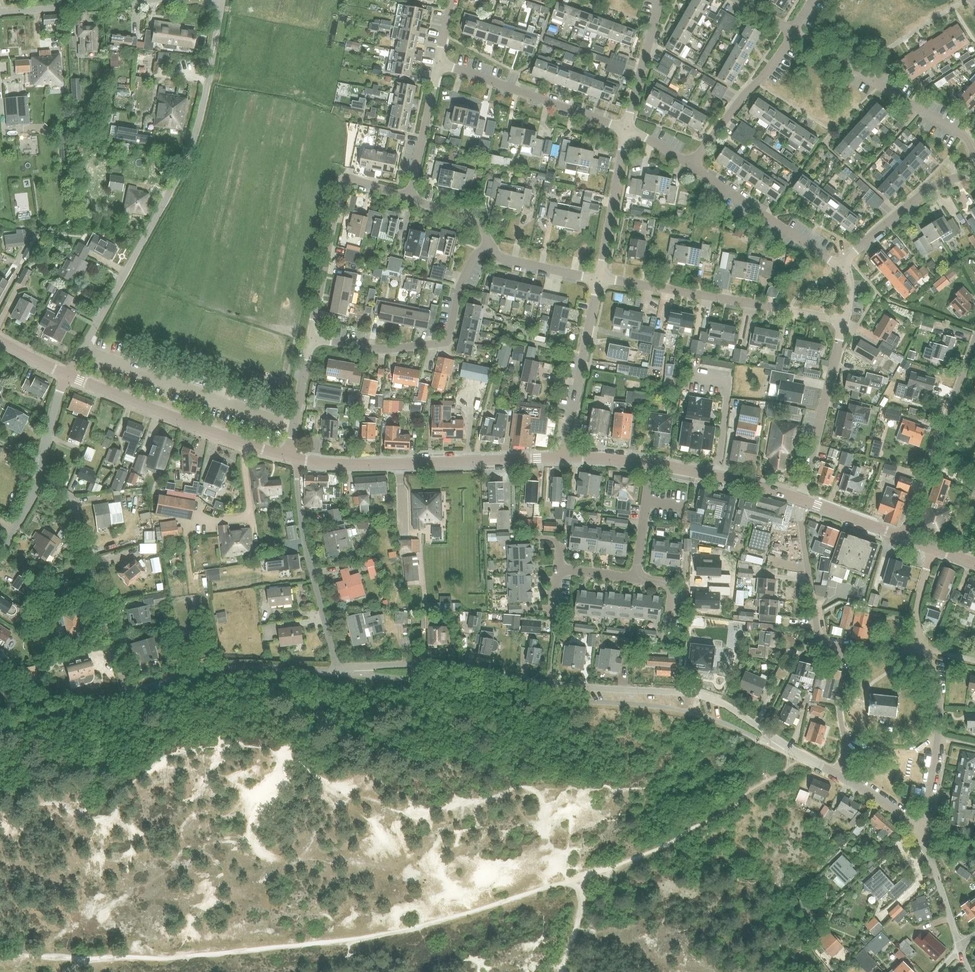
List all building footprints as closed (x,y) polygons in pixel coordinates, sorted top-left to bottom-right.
[(689,6),(703,14),(707,16),(710,12),(706,10),(709,4),(703,0),(693,0),(689,6)] [(789,0),(761,0),(761,1),(770,7),(772,3),(785,11),(791,1),(789,0)] [(557,3),(552,18),(563,22),(569,7),(557,3)] [(396,16),(397,16),(422,21),(424,10),(398,4),(396,16)] [(689,6),(683,17),(697,25),(703,14),(689,6)] [(563,22),(575,26),(580,11),(569,7),(563,22)] [(721,10),(715,19),(721,22),(726,13),(721,10)] [(580,28),(586,30),(592,15),(580,11),(575,26),(573,32),(578,34),(580,28)] [(463,34),(475,37),(479,22),(480,22),(481,18),(465,13),(461,27),(465,28),(463,34)] [(726,13),(721,22),(726,25),(732,16),(726,13)] [(43,25),(61,24),(60,15),(42,16),(43,25)] [(591,32),(598,34),(603,19),(592,15),(586,30),(584,36),(589,37),(591,32)] [(397,16),(394,27),(419,32),(427,34),(428,29),(420,27),(422,21),(397,16)] [(732,16),(726,25),(731,29),(737,19),(732,16)] [(683,17),(677,27),(691,35),(697,25),(683,17)] [(598,34),(596,40),(601,42),(603,36),(609,38),(615,23),(603,19),(598,34)] [(712,24),(718,28),(721,22),(715,19),(712,24)] [(195,32),(179,29),(180,24),(154,20),(152,31),(146,30),(143,50),(152,51),(153,43),(165,45),(164,48),(175,50),(176,45),(193,47),(195,32)] [(475,37),(487,41),(491,25),(480,22),(479,22),(475,37)] [(718,28),(717,29),(722,32),(723,30),(723,31),(726,25),(721,22),(718,28)] [(609,38),(621,42),(626,28),(615,23),(609,38)] [(951,27),(947,29),(960,49),(970,43),(958,24),(952,28),(951,27)] [(487,41),(498,44),(503,29),(491,25),(487,41)] [(526,35),(521,51),(533,54),(535,46),(536,47),(537,47),(540,39),(541,35),(540,35),(533,33),(535,27),(529,25),(527,31),(526,35)] [(726,25),(723,31),(728,34),(731,29),(726,25)] [(78,26),(78,36),(78,37),(79,37),(79,44),(77,44),(78,56),(87,56),(86,51),(97,51),(96,26),(78,26)] [(747,26),(741,36),(756,45),(762,34),(747,26)] [(392,38),(398,40),(417,43),(418,37),(419,32),(394,27),(392,38)] [(677,27),(671,38),(685,46),(691,35),(677,27)] [(514,32),(510,47),(521,51),(526,35),(527,31),(515,28),(514,32)] [(626,28),(621,42),(632,47),(638,32),(626,28)] [(498,44),(510,47),(514,32),(503,29),(498,44)] [(944,33),(939,37),(950,55),(960,49),(947,29),(943,32),(944,33)] [(111,40),(111,42),(131,45),(135,46),(136,42),(137,38),(112,34),(112,35),(111,40)] [(75,36),(68,37),(68,49),(76,48),(75,36)] [(741,36),(735,47),(750,55),(756,45),(741,36)] [(667,43),(665,47),(666,48),(665,48),(679,56),(685,46),(671,38),(670,37),(670,38),(668,38),(666,41),(667,43)] [(932,39),(928,42),(940,61),(950,55),(939,37),(933,40),(932,39)] [(398,40),(396,51),(415,55),(417,43),(398,40)] [(925,46),(919,49),(931,68),(940,61),(928,42),(924,44),(925,46)] [(735,47),(729,57),(744,65),(750,55),(735,47)] [(913,52),(909,54),(921,74),(931,68),(919,49),(914,53),(913,52)] [(391,50),(389,61),(393,62),(412,66),(413,60),(421,62),(422,56),(417,55),(415,55),(396,51),(391,50)] [(34,71),(35,84),(62,82),(60,55),(52,56),(52,53),(40,54),(40,57),(32,58),(32,59),(15,61),(16,72),(34,71)] [(109,58),(110,67),(118,67),(117,57),(116,57),(116,53),(111,54),(111,57),(109,58)] [(158,53),(157,62),(158,62),(158,67),(166,69),(168,54),(158,53)] [(666,53),(663,59),(673,65),(673,64),(676,59),(666,53)] [(921,74),(909,54),(905,57),(906,58),(900,62),(911,80),(921,74)] [(535,67),(532,75),(543,79),(549,64),(551,58),(549,57),(546,58),(539,55),(537,60),(535,67)] [(618,55),(616,61),(626,65),(628,59),(618,55)] [(729,57),(723,68),(738,76),(744,65),(729,57)] [(608,65),(614,67),(616,61),(610,59),(608,59),(606,64),(608,65)] [(673,65),(663,59),(660,64),(670,70),(673,65)] [(682,62),(676,59),(673,64),(679,67),(682,62)] [(555,83),(560,68),(562,62),(557,60),(555,66),(549,64),(543,79),(555,83)] [(389,61),(386,72),(391,73),(405,76),(404,80),(417,83),(418,76),(410,75),(411,71),(412,66),(393,62),(389,61)] [(616,61),(614,67),(624,71),(626,65),(616,61)] [(684,70),(690,73),(693,69),(687,65),(684,70)] [(614,67),(612,73),(622,77),(624,71),(614,67)] [(555,83),(566,87),(572,72),(560,68),(555,83)] [(738,76),(723,68),(717,78),(732,86),(738,76)] [(693,69),(690,73),(696,77),(699,72),(693,69)] [(566,87),(578,91),(583,76),(572,72),(566,87)] [(701,80),(707,83),(710,78),(704,75),(701,80)] [(578,91),(589,95),(594,80),(583,76),(578,91)] [(80,78),(70,79),(71,100),(81,99),(80,78)] [(710,78),(707,83),(713,87),(716,82),(710,78)] [(589,95),(600,99),(606,84),(594,80),(589,95)] [(606,84),(600,99),(612,103),(615,95),(617,95),(621,85),(607,81),(606,84)] [(398,83),(395,94),(414,98),(416,86),(398,83)] [(646,102),(657,108),(668,89),(657,83),(646,102)] [(715,88),(725,94),(728,89),(718,83),(715,88)] [(965,92),(974,101),(974,86),(973,84),(965,92)] [(159,87),(158,93),(154,126),(182,130),(186,99),(179,98),(179,96),(164,94),(165,89),(162,89),(162,87),(159,87)] [(722,100),(725,94),(715,88),(711,94),(722,100)] [(667,114),(675,100),(678,95),(668,89),(657,108),(667,114)] [(953,97),(957,101),(969,112),(974,107),(974,108),(974,101),(965,92),(964,93),(961,90),(953,97)] [(388,104),(393,105),(411,109),(414,98),(395,94),(391,93),(388,104)] [(27,96),(5,98),(7,126),(30,124),(27,96)] [(352,101),(351,107),(363,109),(365,99),(359,98),(358,103),(352,101)] [(667,114),(678,120),(686,106),(688,102),(683,99),(681,103),(675,100),(667,114)] [(749,112),(759,119),(769,105),(759,99),(749,112)] [(688,126),(696,112),(700,105),(694,102),(690,108),(686,106),(678,120),(688,126)] [(877,103),(869,113),(880,123),(888,113),(877,103)] [(393,105),(390,117),(409,120),(411,109),(393,105)] [(759,119),(769,126),(779,112),(769,105),(759,119)] [(448,112),(445,128),(451,129),(455,130),(457,129),(458,125),(464,126),(468,110),(455,107),(454,114),(448,112)] [(468,110),(464,126),(477,129),(475,135),(482,136),(486,121),(479,119),(480,113),(468,110)] [(696,112),(688,126),(699,132),(707,117),(696,112)] [(769,126),(767,130),(771,133),(774,129),(780,133),(789,119),(779,112),(769,126)] [(869,113),(860,122),(871,132),(880,123),(869,113)] [(409,120),(390,117),(388,128),(406,132),(409,120)] [(780,133),(790,139),(799,126),(789,119),(780,133)] [(488,121),(485,135),(493,137),(496,123),(488,121)] [(903,126),(898,121),(894,125),(900,130),(903,126)] [(738,127),(747,133),(751,128),(742,122),(741,122),(738,127)] [(860,122),(852,132),(862,141),(871,132),(860,122)] [(883,125),(880,129),(885,134),(888,131),(888,130),(883,125)] [(112,126),(110,136),(116,137),(115,138),(135,142),(137,134),(137,129),(118,126),(117,127),(112,126)] [(798,149),(800,146),(809,132),(799,126),(790,139),(788,142),(786,144),(796,151),(798,149)] [(509,143),(521,146),(525,130),(512,127),(511,133),(505,132),(501,148),(508,149),(509,143)] [(735,132),(744,138),(747,133),(738,127),(735,132)] [(747,133),(752,136),(756,131),(751,128),(747,133)] [(906,129),(902,133),(908,137),(911,134),(906,129)] [(525,130),(521,146),(534,149),(533,154),(539,156),(543,140),(536,139),(537,132),(525,130)] [(59,132),(60,145),(67,144),(67,132),(59,132)] [(731,137),(740,143),(744,138),(735,132),(731,137)] [(809,132),(800,146),(810,153),(819,139),(809,132)] [(852,132),(843,141),(854,151),(862,141),(852,132)] [(749,141),(751,143),(754,138),(752,137),(752,136),(747,133),(744,138),(749,142),(749,141)] [(137,134),(135,142),(153,145),(154,139),(152,139),(152,137),(137,134)] [(880,140),(875,135),(871,138),(877,143),(880,140)] [(437,136),(435,142),(443,144),(445,138),(437,136)] [(767,136),(764,141),(770,146),(774,141),(767,136)] [(745,147),(749,142),(744,138),(740,143),(745,147)] [(751,143),(756,146),(759,141),(754,138),(751,143)] [(482,140),(479,153),(488,155),(491,142),(482,140)] [(547,140),(544,154),(550,155),(553,141),(547,140)] [(756,146),(761,149),(764,145),(759,141),(756,146)] [(843,141),(834,151),(845,160),(851,154),(854,157),(857,154),(854,151),(843,141)] [(920,143),(912,152),(923,162),(931,153),(924,145),(920,143)] [(904,145),(903,144),(900,148),(905,152),(909,149),(904,145)] [(761,149),(766,153),(769,148),(764,145),(761,149)] [(565,169),(577,172),(582,150),(569,147),(568,153),(561,152),(558,168),(565,169)] [(359,167),(371,169),(375,150),(363,148),(359,167)] [(716,161),(726,168),(735,155),(725,148),(716,161)] [(766,153),(771,156),(774,151),(769,148),(766,153)] [(889,148),(886,151),(887,152),(886,154),(888,157),(890,155),(891,156),(891,157),(894,159),(889,165),(889,166),(891,167),(892,168),(895,171),(906,181),(914,171),(903,162),(894,153),(890,150),(889,148)] [(371,169),(382,171),(386,153),(375,150),(371,169)] [(582,150),(577,172),(589,174),(596,176),(600,160),(593,159),(594,152),(582,150)] [(771,156),(776,159),(779,155),(774,151),(771,156)] [(825,155),(830,159),(834,155),(829,151),(825,155)] [(912,152),(903,162),(914,171),(923,162),(912,152)] [(386,153),(382,171),(394,174),(398,155),(386,153)] [(490,154),(488,163),(509,168),(511,159),(490,154)] [(857,154),(854,157),(860,162),(863,159),(857,154)] [(726,168),(736,175),(745,161),(735,155),(726,168)] [(776,159),(781,163),(784,158),(779,155),(776,159)] [(834,155),(830,159),(835,164),(839,160),(834,155)] [(781,163),(786,166),(789,161),(784,158),(781,163)] [(736,175),(746,181),(755,168),(745,161),(736,175)] [(786,166),(791,170),(794,165),(789,161),(786,166)] [(437,162),(434,177),(440,179),(439,185),(451,188),(456,165),(444,163),(437,162)] [(456,165),(451,188),(463,191),(465,184),(471,186),(475,170),(468,169),(468,168),(456,165)] [(794,165),(791,170),(796,173),(799,168),(794,165)] [(843,171),(848,176),(852,172),(847,167),(843,171)] [(746,181),(756,188),(765,175),(755,168),(746,181)] [(556,173),(547,171),(546,176),(545,181),(554,183),(556,173)] [(895,171),(886,180),(897,190),(906,181),(895,171)] [(852,172),(848,176),(853,180),(857,176),(852,172)] [(883,177),(878,172),(874,176),(880,181),(883,177)] [(109,188),(123,191),(125,175),(111,173),(109,188)] [(638,180),(635,195),(642,197),(642,198),(654,201),(656,193),(659,177),(646,174),(645,181),(638,180)] [(756,188),(767,195),(778,178),(772,174),(770,178),(765,175),(756,188)] [(793,188),(803,196),(812,183),(803,175),(793,188)] [(659,177),(656,193),(667,196),(666,201),(673,203),(676,187),(675,187),(671,186),(670,186),(671,179),(659,177)] [(778,178),(767,195),(777,202),(786,188),(789,184),(784,181),(778,177),(778,178)] [(491,197),(491,198),(498,199),(496,205),(509,208),(512,192),(513,186),(501,184),(502,179),(495,178),(491,197)] [(856,183),(861,188),(865,184),(860,179),(856,183)] [(897,190),(886,180),(878,190),(889,200),(897,190)] [(546,183),(543,192),(550,193),(551,187),(553,188),(554,185),(546,183)] [(803,196),(812,203),(822,190),(812,183),(803,196)] [(865,184),(861,188),(866,193),(870,188),(865,184)] [(512,192),(509,208),(521,211),(522,204),(529,206),(532,190),(525,189),(513,186),(512,192)] [(124,210),(145,215),(150,193),(144,192),(144,191),(128,187),(124,210)] [(812,203),(822,210),(832,198),(822,190),(812,203)] [(585,192),(584,200),(591,202),(593,193),(585,192)] [(875,193),(871,198),(880,206),(882,204),(884,201),(875,193)] [(822,210),(831,218),(841,205),(832,198),(822,210)] [(880,206),(871,198),(867,203),(876,211),(878,208),(880,206)] [(551,202),(548,218),(554,219),(553,226),(565,228),(568,212),(557,210),(558,204),(551,202)] [(570,206),(565,228),(578,231),(579,224),(586,226),(590,203),(583,202),(582,209),(570,206)] [(831,218),(841,225),(851,212),(841,205),(831,218)] [(365,231),(369,214),(354,210),(351,223),(349,222),(348,229),(349,230),(349,231),(364,235),(365,231)] [(370,210),(369,214),(365,231),(379,234),(380,231),(384,214),(370,210)] [(385,210),(384,214),(380,231),(395,234),(395,233),(397,234),(401,220),(398,220),(400,214),(385,210)] [(851,212),(841,225),(851,233),(862,217),(859,215),(857,217),(851,212)] [(943,216),(932,223),(941,237),(945,242),(955,236),(961,232),(952,218),(947,221),(943,216)] [(961,216),(958,218),(964,227),(967,225),(961,216)] [(660,222),(658,230),(664,232),(666,224),(660,222)] [(941,237),(932,223),(922,229),(925,235),(919,239),(928,252),(934,249),(930,243),(941,237)] [(734,235),(741,239),(744,232),(742,230),(744,227),(739,225),(734,235)] [(442,228),(441,233),(436,254),(451,257),(452,251),(454,251),(457,238),(455,238),(457,232),(442,228)] [(421,254),(420,256),(428,258),(429,255),(435,257),(436,254),(437,249),(441,233),(426,229),(426,233),(421,250),(421,254)] [(16,235),(5,236),(6,248),(23,246),(22,235),(21,230),(18,230),(16,230),(16,235)] [(406,241),(404,249),(406,249),(406,251),(404,256),(413,258),(413,256),(420,257),(420,256),(421,254),(421,250),(426,233),(411,230),(408,242),(406,241)] [(94,234),(87,248),(90,249),(89,250),(108,260),(109,258),(110,259),(111,259),(116,249),(116,248),(115,247),(115,246),(94,234)] [(673,261),(686,264),(689,248),(690,241),(678,240),(671,238),(668,254),(674,255),(673,261)] [(629,256),(644,258),(646,241),(631,239),(629,256)] [(90,249),(87,248),(78,243),(71,255),(68,253),(56,274),(70,281),(76,270),(82,274),(88,264),(83,261),(89,250),(90,249)] [(900,243),(896,246),(900,251),(905,248),(900,243)] [(689,248),(686,264),(699,266),(701,260),(707,261),(710,246),(702,244),(701,250),(689,248)] [(882,250),(871,259),(880,269),(900,251),(896,246),(890,251),(886,255),(882,250)] [(347,248),(346,255),(358,258),(360,252),(347,248)] [(880,269),(888,279),(899,270),(894,265),(905,256),(900,251),(880,269)] [(723,252),(720,268),(727,269),(733,270),(732,277),(744,279),(747,263),(735,261),(737,255),(729,253),(723,252)] [(358,258),(346,255),(344,261),(357,264),(358,258)] [(387,270),(394,271),(397,258),(390,256),(387,270)] [(747,263),(744,279),(757,281),(758,275),(772,277),(773,270),(772,269),(773,261),(748,257),(747,263)] [(397,258),(394,271),(399,272),(402,259),(397,258)] [(37,269),(35,260),(27,262),(30,271),(37,269)] [(936,266),(932,260),(926,264),(930,270),(936,266)] [(433,265),(432,271),(445,274),(446,268),(440,267),(433,265)] [(924,265),(919,269),(923,275),(928,271),(924,265)] [(888,279),(896,289),(917,271),(913,266),(903,275),(899,270),(888,279)] [(16,283),(23,287),(31,272),(24,268),(16,283)] [(375,268),(373,276),(382,278),(382,275),(383,270),(375,268)] [(950,270),(944,275),(948,279),(954,275),(950,270)] [(339,276),(336,288),(355,292),(358,273),(345,271),(344,277),(339,276)] [(445,274),(432,271),(431,277),(444,280),(445,274)] [(917,271),(896,289),(905,299),(916,290),(911,285),(922,276),(917,271)] [(933,285),(939,292),(950,283),(944,276),(933,285)] [(494,277),(491,292),(502,294),(506,280),(494,277)] [(506,280),(502,294),(515,297),(518,283),(506,280)] [(50,282),(46,289),(51,292),(54,287),(55,285),(50,282)] [(518,283),(515,297),(527,300),(530,285),(518,283)] [(530,285),(527,300),(540,303),(541,302),(545,303),(547,293),(543,293),(544,288),(530,285)] [(960,295),(951,304),(957,311),(954,313),(959,319),(962,316),(972,307),(968,302),(972,298),(963,287),(957,293),(960,295)] [(336,288),(334,300),(348,303),(348,302),(352,303),(355,292),(336,288)] [(47,311),(39,325),(45,329),(43,333),(48,336),(50,339),(55,342),(58,341),(60,342),(66,332),(67,332),(68,332),(69,331),(70,330),(70,329),(70,328),(70,327),(69,326),(68,325),(74,314),(71,312),(66,310),(69,305),(73,298),(69,296),(58,290),(52,302),(61,307),(56,316),(47,311)] [(568,298),(556,295),(547,293),(545,303),(556,305),(566,308),(568,298)] [(39,302),(31,297),(25,294),(22,299),(20,299),(11,316),(23,322),(28,312),(33,315),(37,308),(36,307),(39,302)] [(93,304),(79,296),(76,303),(90,310),(93,304)] [(348,303),(334,300),(331,312),(346,315),(348,303)] [(377,300),(374,313),(381,315),(380,320),(392,322),(395,307),(396,303),(377,300)] [(392,322),(404,324),(408,306),(396,303),(392,322)] [(468,303),(466,316),(480,319),(482,306),(468,303)] [(556,305),(553,318),(568,321),(571,308),(566,308),(556,305)] [(404,324),(416,327),(419,312),(419,308),(408,306),(404,324)] [(419,312),(416,327),(428,329),(428,328),(434,329),(438,312),(419,308),(419,312)] [(617,309),(613,325),(626,328),(632,329),(630,337),(630,338),(652,342),(655,329),(639,325),(642,314),(617,309)] [(678,333),(682,313),(670,311),(668,323),(674,325),(672,334),(678,335),(678,333)] [(680,326),(678,333),(684,334),(684,332),(685,327),(692,329),(692,328),(695,316),(682,313),(680,326)] [(893,352),(901,338),(892,332),(898,322),(885,315),(873,334),(884,340),(881,345),(893,352)] [(466,316),(463,328),(477,331),(480,319),(466,316)] [(568,321),(553,318),(551,331),(565,334),(568,321)] [(919,329),(932,332),(934,326),(921,322),(919,329)] [(701,332),(699,341),(705,342),(720,346),(722,338),(724,325),(712,323),(710,330),(708,330),(707,333),(701,332)] [(722,338),(720,346),(728,347),(728,344),(736,346),(738,334),(735,334),(736,328),(724,325),(722,338)] [(749,345),(764,348),(768,330),(756,327),(754,334),(751,333),(749,345)] [(463,328),(460,341),(474,344),(477,331),(463,328)] [(768,330),(764,348),(776,350),(779,339),(780,333),(780,332),(768,330)] [(652,350),(651,350),(649,369),(662,371),(666,347),(663,347),(665,334),(658,333),(657,334),(654,333),(652,350)] [(926,348),(923,357),(931,359),(931,357),(948,362),(955,338),(944,335),(941,346),(931,343),(929,348),(926,348)] [(690,352),(696,353),(699,341),(693,340),(690,352)] [(792,352),(791,360),(805,363),(807,355),(809,342),(797,340),(795,353),(792,352)] [(872,363),(880,351),(878,350),(861,340),(854,352),(872,363)] [(474,344),(460,341),(458,353),(472,356),(474,344)] [(696,353),(695,358),(701,359),(702,355),(705,342),(699,341),(696,353)] [(805,363),(809,364),(817,365),(821,345),(809,342),(807,355),(805,363)] [(500,343),(497,358),(499,359),(497,365),(506,367),(512,346),(500,343)] [(641,343),(639,351),(643,352),(642,353),(650,354),(651,345),(641,343)] [(610,344),(607,357),(628,362),(631,348),(610,344)] [(512,360),(522,361),(525,347),(515,345),(512,360)] [(880,351),(889,357),(901,363),(904,358),(893,352),(881,345),(878,350),(880,351)] [(527,358),(534,360),(537,348),(530,347),(527,358)] [(732,359),(731,361),(734,362),(739,363),(739,362),(742,350),(735,349),(733,360),(732,359)] [(742,350),(739,362),(746,363),(748,351),(742,350)] [(910,351),(908,359),(913,361),(916,353),(910,351)] [(433,387),(445,390),(448,375),(444,374),(448,359),(440,357),(433,387)] [(480,357),(479,364),(491,366),(493,360),(480,357)] [(784,358),(781,370),(788,371),(790,359),(784,358)] [(904,358),(901,363),(899,366),(907,371),(911,363),(904,358)] [(703,359),(702,365),(732,369),(733,364),(703,359)] [(357,384),(360,384),(363,369),(355,367),(355,364),(329,360),(327,375),(352,380),(352,383),(353,383),(357,384)] [(527,360),(522,381),(528,383),(526,392),(538,394),(540,386),(535,384),(540,363),(527,360)] [(490,368),(463,362),(460,376),(487,382),(490,368)] [(665,375),(663,385),(670,387),(672,378),(672,377),(672,375),(673,369),(674,364),(666,363),(665,375)] [(649,369),(630,366),(629,375),(647,378),(649,369)] [(394,382),(418,386),(420,371),(397,367),(394,382)] [(804,369),(803,375),(819,378),(820,372),(804,369)] [(780,386),(778,397),(778,399),(801,403),(805,386),(793,384),(795,375),(772,370),(769,384),(771,384),(780,386)] [(848,374),(845,388),(852,389),(850,398),(857,399),(859,391),(866,393),(870,379),(882,382),(883,377),(867,372),(866,378),(848,374)] [(899,384),(895,395),(912,400),(913,397),(920,399),(922,392),(922,391),(928,392),(928,390),(932,391),(935,379),(912,372),(908,386),(899,384)] [(21,387),(28,390),(42,397),(48,384),(47,384),(47,382),(44,381),(35,377),(33,382),(25,379),(21,387)] [(362,393),(375,395),(377,382),(364,380),(362,393)] [(414,397),(413,401),(423,404),(424,401),(426,402),(430,386),(422,384),(419,383),(418,390),(420,391),(419,398),(414,397)] [(590,424),(588,432),(597,434),(599,437),(602,438),(605,436),(610,415),(610,414),(616,388),(603,385),(601,397),(597,396),(593,414),(592,417),(591,416),(591,417),(590,424)] [(320,386),(318,399),(340,403),(342,390),(320,386)] [(350,391),(355,392),(354,396),(359,397),(360,390),(356,389),(352,389),(350,388),(349,391),(350,391)] [(632,402),(644,403),(645,393),(633,391),(632,402)] [(67,408),(87,416),(93,401),(73,394),(67,408)] [(360,395),(357,410),(366,412),(366,414),(369,415),(370,410),(367,410),(370,397),(360,395)] [(381,409),(383,409),(383,396),(376,395),(376,397),(375,397),(375,408),(381,408),(381,409)] [(690,449),(701,450),(701,449),(712,451),(716,427),(704,425),(704,421),(710,422),(713,400),(689,397),(686,419),(693,420),(692,424),(683,422),(679,446),(690,448),(690,449)] [(384,400),(383,413),(384,413),(384,416),(393,416),(397,416),(397,414),(399,414),(399,411),(399,401),(384,400)] [(515,412),(512,438),(515,438),(514,444),(527,446),(530,446),(531,436),(528,436),(530,424),(537,425),(538,427),(541,427),(543,425),(544,423),(542,421),(542,419),(546,420),(548,405),(539,404),(517,401),(516,412),(515,412)] [(632,415),(625,414),(626,403),(614,401),(612,414),(617,414),(616,422),(615,422),(613,437),(630,439),(632,415)] [(769,401),(766,416),(775,417),(777,411),(778,403),(776,403),(769,401)] [(838,426),(836,435),(849,438),(854,421),(867,424),(870,409),(863,408),(861,407),(854,406),(849,404),(847,412),(840,410),(836,426),(838,426)] [(432,435),(443,436),(445,436),(446,405),(433,405),(432,435)] [(445,436),(443,436),(443,438),(464,438),(465,420),(452,420),(452,405),(446,405),(445,436)] [(734,441),(730,460),(753,465),(759,438),(755,437),(761,409),(743,405),(736,436),(737,436),(736,442),(734,441)] [(0,423),(1,424),(20,433),(28,417),(8,407),(0,423)] [(338,409),(330,408),(328,408),(327,416),(329,416),(329,420),(323,419),(322,428),(324,428),(324,437),(337,438),(338,421),(337,421),(338,409)] [(669,444),(673,416),(673,408),(668,408),(667,415),(649,413),(647,430),(655,431),(653,446),(664,447),(665,444),(669,444)] [(884,418),(899,421),(902,412),(886,408),(884,418)] [(480,439),(492,441),(494,427),(497,413),(496,419),(485,416),(483,426),(483,429),(482,429),(480,439)] [(508,415),(497,413),(494,427),(492,441),(504,443),(505,432),(506,429),(508,415)] [(583,416),(582,423),(588,424),(590,424),(591,417),(583,416)] [(373,439),(375,440),(376,423),(376,417),(364,417),(364,423),(362,423),(362,439),(369,439),(369,441),(373,441),(373,439)] [(69,437),(81,442),(88,423),(76,418),(69,437)] [(904,420),(902,427),(900,433),(911,436),(909,443),(919,447),(925,429),(918,427),(919,425),(904,420)] [(128,421),(123,435),(130,438),(128,442),(128,443),(124,454),(132,457),(137,442),(143,427),(128,421)] [(794,454),(798,425),(773,421),(767,456),(771,457),(769,468),(784,470),(787,453),(794,454)] [(386,447),(398,448),(410,449),(411,435),(401,434),(401,426),(387,425),(386,447)] [(108,449),(111,440),(104,437),(101,446),(108,449)] [(148,463),(163,469),(172,443),(171,443),(170,443),(170,441),(157,437),(157,438),(155,438),(152,446),(151,445),(148,455),(149,455),(148,458),(148,459),(139,456),(134,470),(145,473),(148,463)] [(874,440),(869,455),(877,457),(881,442),(874,440)] [(81,458),(91,462),(95,450),(85,446),(81,458)] [(116,464),(121,451),(113,448),(112,450),(109,448),(105,460),(106,460),(108,461),(116,464)] [(831,448),(828,456),(835,458),(837,450),(831,448)] [(183,474),(186,473),(187,475),(189,475),(191,474),(194,474),(197,458),(196,458),(196,459),(193,457),(195,453),(188,450),(187,450),(186,450),(185,450),(184,451),(181,451),(183,474)] [(839,464),(849,467),(853,455),(843,452),(839,464)] [(213,461),(203,484),(218,490),(228,467),(213,461)] [(819,482),(829,485),(835,466),(822,462),(818,474),(822,475),(819,482)] [(884,471),(894,474),(896,467),(886,464),(884,471)] [(267,495),(283,493),(280,480),(267,482),(266,475),(268,474),(267,472),(265,470),(265,465),(250,467),(256,503),(268,502),(267,495)] [(858,477),(861,468),(855,466),(853,472),(849,471),(848,474),(845,473),(840,489),(852,492),(853,489),(861,491),(865,479),(858,477)] [(77,475),(90,481),(94,482),(97,476),(94,475),(95,472),(81,467),(77,475)] [(112,488),(119,491),(127,470),(120,467),(112,488)] [(581,472),(578,493),(593,495),(594,494),(598,495),(601,476),(590,475),(591,473),(581,472)] [(130,473),(126,482),(135,486),(139,476),(130,473)] [(59,482),(66,485),(70,477),(62,474),(59,482)] [(329,487),(329,476),(305,476),(305,506),(322,506),(323,487),(329,487)] [(610,481),(608,495),(613,496),(618,496),(618,498),(617,510),(618,510),(626,511),(627,500),(628,499),(628,498),(633,498),(635,478),(620,476),(616,476),(616,477),(615,478),(615,482),(610,481)] [(885,521),(897,525),(905,503),(904,502),(913,480),(900,476),(896,487),(904,490),(903,492),(887,487),(878,511),(887,514),(885,521)] [(386,477),(371,478),(355,479),(356,490),(370,489),(370,491),(373,491),(373,494),(387,493),(386,477)] [(947,515),(949,508),(942,506),(950,481),(937,477),(929,501),(927,501),(917,528),(942,537),(949,516),(947,515)] [(551,501),(562,502),(563,478),(552,478),(551,501)] [(484,511),(490,511),(490,519),(497,519),(497,529),(510,529),(509,511),(504,511),(503,483),(502,483),(502,481),(491,481),(491,483),(489,483),(490,503),(484,503),(484,511)] [(526,503),(537,503),(538,482),(527,481),(526,503)] [(185,486),(184,492),(196,495),(198,483),(193,482),(192,488),(185,486)] [(102,486),(95,483),(90,493),(99,493),(102,486)] [(687,520),(687,523),(690,523),(690,524),(690,527),(690,539),(691,539),(693,539),(692,543),(699,545),(700,541),(726,547),(727,545),(728,535),(731,521),(735,498),(710,492),(709,491),(700,490),(696,508),(698,508),(697,512),(696,513),(693,512),(690,511),(688,511),(687,515),(687,520)] [(107,503),(93,505),(97,528),(111,525),(111,524),(123,522),(122,516),(119,516),(118,508),(122,507),(120,495),(119,491),(113,492),(114,496),(115,504),(107,505),(107,503)] [(434,521),(443,521),(442,492),(413,493),(415,529),(425,529),(424,523),(434,523),(434,521)] [(158,495),(155,513),(170,516),(172,507),(193,511),(195,502),(187,500),(165,496),(158,495)] [(368,495),(359,496),(353,496),(354,505),(359,504),(360,513),(369,512),(368,504),(369,504),(368,495)] [(566,508),(574,509),(576,497),(568,496),(566,508)] [(752,533),(749,548),(765,552),(771,527),(772,522),(782,524),(784,514),(786,506),(787,505),(785,503),(759,497),(758,503),(753,523),(754,523),(752,533)] [(747,522),(753,523),(758,503),(740,499),(734,521),(734,523),(735,524),(733,533),(736,534),(742,535),(745,526),(746,527),(747,522)] [(216,501),(214,507),(223,510),(225,504),(216,501)] [(328,511),(330,522),(341,520),(340,509),(328,511)] [(565,521),(572,522),(572,519),(573,510),(567,509),(565,521)] [(618,510),(617,516),(630,518),(631,511),(626,511),(618,510)] [(523,519),(522,530),(533,530),(533,531),(542,531),(542,516),(541,516),(533,516),(533,519),(523,519)] [(570,533),(569,538),(570,538),(569,547),(583,549),(586,527),(577,525),(577,523),(576,521),(576,519),(572,519),(572,522),(571,525),(572,525),(571,534),(570,533)] [(616,519),(615,523),(615,525),(627,527),(628,520),(616,519)] [(156,528),(157,536),(182,533),(181,526),(177,527),(176,520),(159,522),(160,527),(156,528)] [(728,535),(727,545),(733,547),(736,534),(733,533),(735,524),(734,523),(734,521),(731,521),(728,535)] [(544,531),(556,531),(557,523),(545,522),(544,531)] [(657,523),(656,530),(669,532),(670,525),(657,523)] [(228,525),(219,526),(220,534),(223,557),(233,556),(250,554),(250,546),(252,544),(250,528),(229,531),(228,525)] [(286,527),(289,541),(298,539),(296,525),(286,527)] [(335,531),(323,534),(327,553),(328,553),(329,557),(340,554),(339,551),(351,548),(347,529),(345,529),(344,525),(334,527),(335,531)] [(823,537),(817,553),(830,557),(839,531),(821,525),(818,535),(823,537)] [(583,549),(597,551),(600,529),(601,528),(586,527),(583,549)] [(50,556),(60,540),(43,529),(39,535),(35,533),(33,537),(37,540),(35,543),(36,544),(31,552),(45,561),(49,554),(50,556)] [(597,552),(611,554),(614,531),(600,529),(597,551),(597,552)] [(614,531),(611,554),(625,556),(626,547),(628,547),(628,542),(627,542),(628,533),(614,531)] [(831,562),(829,574),(843,579),(847,568),(868,575),(878,545),(841,531),(830,562),(831,562)] [(144,532),(144,545),(155,544),(154,532),(144,532)] [(651,562),(665,564),(668,541),(654,540),(652,548),(651,548),(651,553),(652,553),(651,562)] [(668,541),(665,564),(679,566),(680,557),(681,557),(682,552),(681,552),(682,543),(668,541)] [(507,545),(508,559),(531,558),(530,544),(521,544),(521,543),(516,543),(516,544),(507,545)] [(144,545),(140,545),(140,548),(140,553),(146,553),(147,553),(155,553),(155,544),(144,545)] [(299,562),(296,562),(295,555),(278,557),(279,559),(268,560),(269,570),(280,569),(280,570),(299,567),(299,562)] [(747,555),(745,561),(749,562),(762,565),(762,564),(763,559),(747,555)] [(892,555),(884,582),(896,586),(896,584),(905,587),(911,568),(902,565),(903,559),(892,555)] [(405,557),(403,557),(405,582),(419,580),(417,556),(415,556),(405,557)] [(158,557),(150,559),(153,573),(161,572),(160,568),(159,560),(158,557)] [(819,570),(828,572),(831,558),(822,557),(819,570)] [(507,573),(532,572),(531,558),(508,559),(509,573),(507,573)] [(123,569),(118,573),(128,585),(144,572),(141,567),(144,564),(140,559),(136,562),(135,560),(129,565),(128,564),(123,568),(123,569)] [(367,562),(370,574),(380,572),(377,559),(367,562)] [(698,560),(697,575),(712,576),(711,582),(724,583),(724,576),(720,575),(721,561),(698,560)] [(951,584),(955,573),(943,568),(933,595),(948,601),(949,597),(947,596),(950,588),(951,588),(952,584),(951,584)] [(207,571),(209,581),(221,579),(219,569),(207,571)] [(738,577),(752,578),(753,570),(739,569),(738,577)] [(341,597),(349,595),(350,599),(365,595),(359,574),(350,577),(348,570),(342,571),(345,582),(337,584),(341,597)] [(507,573),(508,587),(530,586),(530,573),(532,572),(507,573)] [(63,576),(61,581),(71,586),(73,581),(63,576)] [(12,588),(21,594),(28,584),(18,578),(12,588)] [(757,599),(760,599),(771,600),(772,594),(774,594),(775,580),(758,578),(757,592),(758,593),(757,599)] [(960,603),(970,607),(974,596),(974,580),(969,578),(960,603)] [(530,586),(508,587),(508,602),(517,601),(517,602),(522,602),(522,601),(531,600),(530,586)] [(696,593),(696,608),(719,609),(719,595),(724,595),(724,588),(711,587),(711,593),(696,593)] [(269,591),(271,605),(292,603),(290,588),(269,591)] [(959,592),(954,590),(951,598),(956,600),(959,592)] [(575,613),(589,615),(592,593),(578,591),(576,600),(575,600),(575,604),(576,605),(575,613)] [(603,615),(617,617),(620,594),(606,592),(605,594),(606,595),(603,615)] [(144,606),(126,610),(130,626),(151,621),(148,608),(152,607),(151,604),(154,604),(154,602),(166,600),(165,596),(164,593),(142,596),(143,600),(144,606)] [(603,617),(603,615),(606,595),(605,594),(592,593),(589,615),(603,617)] [(868,604),(877,607),(880,595),(871,593),(868,604)] [(631,619),(631,617),(634,596),(633,596),(620,594),(617,617),(631,619)] [(631,617),(645,619),(648,596),(634,594),(633,596),(634,596),(631,617)] [(648,596),(645,619),(659,621),(660,612),(661,612),(662,607),(661,607),(662,598),(648,596)] [(744,598),(736,597),(735,605),(743,605),(744,598)] [(11,618),(13,617),(15,616),(16,613),(18,615),(23,608),(15,603),(14,605),(12,603),(12,604),(11,604),(10,605),(1,598),(0,598),(0,610),(1,610),(5,613),(4,614),(5,615),(8,617),(11,618)] [(755,599),(754,606),(760,606),(759,613),(760,613),(759,621),(776,622),(778,600),(771,600),(760,599),(757,599),(755,599)] [(841,627),(848,629),(852,608),(845,607),(841,627)] [(926,607),(927,610),(924,620),(934,623),(935,626),(940,612),(926,607)] [(852,637),(863,640),(869,613),(856,610),(853,625),(854,626),(852,637)] [(216,613),(219,624),(228,622),(226,611),(216,613)] [(688,628),(698,629),(699,611),(689,611),(688,628)] [(739,619),(752,620),(753,613),(740,611),(739,619)] [(66,624),(68,634),(82,630),(77,612),(64,616),(64,618),(59,620),(60,625),(66,624)] [(408,613),(404,612),(397,612),(395,623),(403,624),(403,623),(408,623),(408,613)] [(468,627),(477,628),(480,629),(482,612),(477,612),(477,617),(470,616),(468,627)] [(361,615),(346,618),(354,645),(368,642),(366,637),(370,635),(370,632),(373,631),(374,635),(385,632),(380,614),(371,617),(369,613),(361,615)] [(509,629),(518,630),(519,615),(510,615),(509,629)] [(522,632),(541,634),(542,619),(523,618),(522,632)] [(574,630),(587,632),(587,625),(575,623),(574,630)] [(5,643),(11,633),(0,625),(0,639),(5,643)] [(280,630),(282,645),(302,642),(300,627),(280,630)] [(429,628),(430,644),(447,644),(446,628),(429,628)] [(477,635),(475,643),(480,644),(478,653),(484,654),(484,656),(488,657),(489,655),(491,655),(492,651),(494,651),(497,650),(498,648),(499,645),(498,643),(496,641),(494,640),(495,633),(482,630),(481,635),(477,635)] [(643,630),(643,636),(655,638),(656,631),(643,630)] [(748,655),(753,656),(767,657),(768,646),(774,647),(775,633),(760,631),(758,649),(749,648),(748,655)] [(588,646),(594,646),(596,634),(589,633),(588,646)] [(152,646),(156,645),(154,637),(127,645),(130,653),(133,652),(137,663),(156,658),(152,646)] [(619,637),(618,647),(624,648),(624,650),(630,651),(632,638),(625,638),(619,637)] [(527,661),(539,664),(542,649),(536,648),(538,640),(530,639),(528,648),(529,648),(527,661)] [(690,667),(712,669),(715,647),(692,644),(690,667)] [(563,664),(573,665),(573,667),(583,668),(586,647),(570,645),(570,646),(565,646),(563,664)] [(597,655),(595,667),(599,667),(609,669),(609,670),(610,670),(609,672),(610,674),(616,675),(618,673),(618,671),(619,671),(622,650),(606,648),(606,649),(601,649),(601,655),(597,655)] [(173,649),(165,651),(167,660),(175,658),(173,649)] [(668,658),(659,657),(648,656),(647,666),(658,667),(658,675),(671,676),(672,667),(678,668),(682,668),(683,652),(678,652),(678,654),(668,653),(668,658)] [(89,659),(66,665),(68,673),(67,674),(68,674),(70,681),(76,679),(78,686),(88,683),(90,682),(91,681),(92,680),(93,679),(93,677),(93,676),(93,675),(92,670),(93,669),(92,669),(91,669),(89,659)] [(796,675),(813,680),(815,673),(812,673),(814,665),(800,661),(796,675)] [(775,675),(784,681),(790,670),(779,666),(775,675)] [(31,667),(22,669),(24,678),(33,676),(31,667)] [(826,677),(839,680),(842,671),(828,668),(826,677)] [(760,677),(746,671),(739,688),(760,697),(768,676),(761,673),(760,677)] [(792,676),(788,684),(794,687),(797,689),(802,677),(796,675),(792,674),(792,676)] [(825,683),(826,683),(823,697),(835,700),(839,680),(826,677),(825,683)] [(8,678),(1,680),(3,687),(10,686),(8,678)] [(794,687),(788,684),(782,697),(791,701),(788,706),(786,705),(779,719),(792,724),(796,716),(797,717),(802,708),(797,705),(798,703),(796,703),(801,691),(798,689),(797,689),(794,687)] [(812,700),(819,702),(822,690),(815,689),(812,700)] [(803,702),(808,704),(812,695),(805,692),(802,698),(804,699),(803,702)] [(868,707),(868,708),(869,708),(868,715),(869,715),(870,714),(874,714),(874,716),(875,716),(875,714),(879,715),(879,716),(880,716),(880,715),(884,715),(884,717),(886,717),(886,716),(890,716),(890,717),(891,717),(891,716),(895,717),(895,718),(896,718),(897,717),(898,717),(898,716),(897,715),(897,711),(898,711),(899,709),(897,709),(898,705),(899,705),(899,703),(898,703),(899,698),(900,699),(900,697),(899,697),(899,696),(898,696),(897,697),(893,697),(893,696),(892,695),(892,696),(888,696),(888,695),(887,695),(887,696),(883,696),(883,694),(881,694),(881,695),(877,695),(877,694),(876,694),(876,695),(872,694),(872,693),(871,693),(870,699),(869,699),(869,701),(870,701),(869,707),(868,707)] [(809,715),(822,718),(824,711),(823,711),(824,707),(809,703),(807,714),(809,714),(809,715)] [(807,738),(821,743),(826,727),(811,723),(807,738)] [(958,768),(973,771),(974,772),(974,767),(974,761),(974,754),(962,752),(958,768)] [(956,781),(974,785),(974,781),(971,780),(973,771),(958,768),(956,781)] [(809,790),(826,797),(831,785),(813,778),(809,790)] [(953,793),(967,796),(969,788),(974,789),(974,785),(956,781),(953,793)] [(796,800),(805,804),(810,793),(800,789),(796,800)] [(951,800),(966,801),(967,801),(969,796),(967,796),(953,793),(951,800)] [(836,810),(852,819),(849,823),(853,827),(855,825),(856,827),(860,823),(858,821),(863,815),(858,811),(857,810),(860,805),(844,796),(836,810)] [(951,812),(971,814),(971,818),(974,818),(974,815),(974,814),(974,810),(965,809),(966,801),(951,800),(951,812)] [(823,819),(829,808),(825,805),(816,819),(820,823),(823,819)] [(820,823),(825,827),(828,822),(834,811),(829,808),(823,819),(820,823)] [(877,811),(869,821),(878,829),(880,831),(877,835),(884,840),(887,837),(887,838),(896,828),(887,820),(877,811)] [(971,814),(951,812),(950,825),(968,827),(969,818),(971,818),(971,814)] [(875,841),(868,847),(873,852),(879,847),(875,841)] [(878,852),(867,864),(870,867),(881,855),(878,852)] [(851,864),(845,858),(842,855),(830,867),(847,883),(858,872),(850,865),(851,864)] [(865,883),(875,894),(880,900),(888,893),(895,900),(910,887),(903,879),(895,886),(880,869),(865,883)] [(917,901),(912,903),(916,917),(918,922),(924,920),(931,918),(930,913),(931,913),(927,901),(926,901),(925,896),(916,899),(917,901)] [(970,902),(969,901),(961,907),(966,913),(963,915),(968,922),(974,917),(974,898),(970,902)] [(898,904),(888,913),(893,918),(903,909),(898,904)] [(865,925),(876,937),(881,931),(884,928),(874,917),(865,925)] [(876,937),(863,949),(867,953),(870,950),(874,953),(889,939),(881,931),(876,937)] [(825,933),(817,941),(819,943),(832,957),(843,946),(840,943),(842,942),(835,934),(833,936),(830,933),(827,935),(825,933)] [(929,934),(926,937),(921,933),(914,941),(936,960),(946,948),(929,934)] [(904,940),(897,946),(909,959),(916,953),(909,946),(912,943),(907,938),(904,940)] [(863,949),(853,959),(866,971),(870,971),(878,964),(872,958),(867,953),(863,949)] [(904,961),(898,967),(893,971),(915,971),(904,961)]
